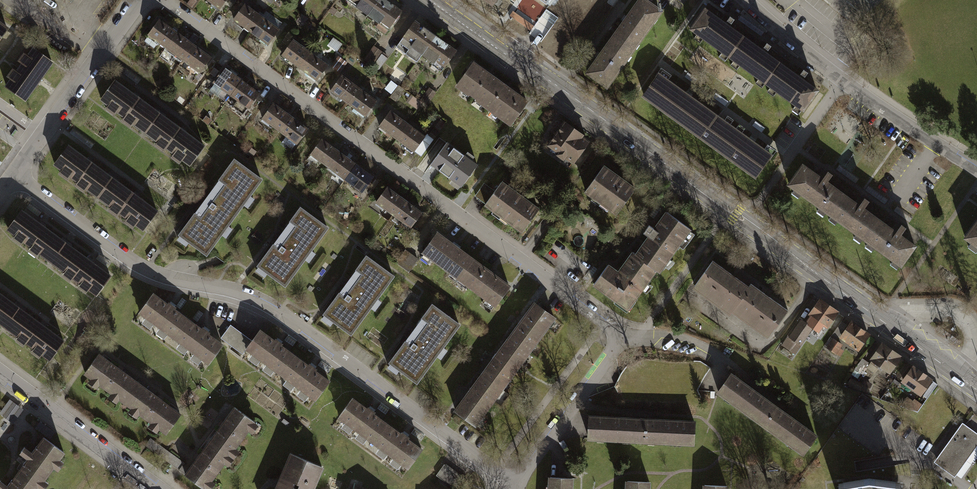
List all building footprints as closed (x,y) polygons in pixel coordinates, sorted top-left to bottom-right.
[(195,0),(193,0),(189,6),(194,10),(199,3),(195,0)] [(216,6),(215,8),(221,13),(230,0),(208,0),(216,6)] [(349,1),(371,17),(383,0),(350,0),(349,1)] [(371,17),(382,24),(378,29),(388,36),(391,31),(392,32),(397,25),(400,25),(404,18),(404,16),(406,13),(387,0),(383,0),(371,17)] [(634,49),(661,12),(644,0),(640,0),(615,35),(634,49)] [(247,4),(236,20),(246,27),(244,29),(250,33),(251,31),(253,32),(262,21),(265,17),(247,4)] [(335,8),(330,13),(335,17),(339,11),(335,8)] [(692,30),(729,57),(744,37),(706,10),(692,30)] [(14,27),(0,17),(0,46),(14,27)] [(262,21),(253,32),(263,39),(261,42),(269,48),(282,30),(265,17),(262,21)] [(158,42),(168,49),(181,32),(163,19),(149,38),(157,43),(158,42)] [(418,22),(404,41),(403,45),(408,49),(412,47),(425,57),(440,38),(418,22)] [(185,63),(186,62),(198,45),(181,32),(168,49),(167,51),(185,63)] [(588,73),(607,86),(634,49),(615,35),(588,73)] [(729,57),(766,84),(781,64),(744,37),(729,57)] [(440,38),(425,57),(436,65),(435,66),(435,70),(440,74),(444,74),(460,52),(440,38)] [(344,46),(336,40),(331,46),(340,52),(344,46)] [(296,41),(284,58),(291,64),(292,62),(301,69),(313,53),(296,41)] [(193,70),(202,77),(216,57),(198,45),(186,62),(195,68),(193,70)] [(8,86),(29,102),(58,63),(37,47),(31,55),(28,52),(21,61),(25,63),(19,71),(16,68),(10,77),(13,79),(8,86)] [(389,59),(375,49),(366,61),(381,72),(389,59)] [(313,53),(301,69),(311,76),(310,77),(318,83),(330,66),(313,53)] [(344,60),(340,56),(331,68),(336,71),(338,68),(344,60)] [(338,68),(344,72),(350,64),(344,60),(338,68)] [(478,62),(460,87),(466,91),(464,94),(470,98),(472,96),(479,101),(477,104),(483,108),(485,106),(487,107),(506,82),(478,62)] [(766,84),(802,110),(817,90),(781,64),(766,84)] [(227,68),(214,85),(222,91),(224,89),(234,96),(245,82),(227,68)] [(641,99),(756,180),(773,155),(658,74),(641,99)] [(344,76),(330,94),(340,100),(341,98),(350,104),(361,88),(344,76)] [(120,78),(103,101),(111,107),(109,111),(117,117),(120,114),(126,118),(142,95),(120,78)] [(393,81),(386,90),(395,96),(401,87),(393,81)] [(245,82),(234,96),(243,103),(242,105),(250,112),(262,95),(245,82)] [(506,82),(487,107),(496,114),(493,117),(497,120),(499,116),(514,128),(533,103),(506,82)] [(395,96),(392,99),(399,104),(408,92),(401,87),(395,96)] [(361,88),(350,104),(357,109),(355,112),(366,121),(380,102),(361,88)] [(438,94),(431,89),(422,102),(429,107),(438,94)] [(142,95),(126,118),(127,119),(125,123),(133,129),(136,125),(148,134),(165,112),(142,95)] [(276,104),(263,122),(271,128),(273,126),(283,133),(294,117),(276,104)] [(390,111),(379,126),(397,139),(408,124),(390,111)] [(165,112),(148,134),(161,144),(158,147),(167,153),(169,150),(171,151),(187,128),(165,112)] [(294,117),(283,133),(291,139),(289,141),(299,148),(312,130),(294,117)] [(570,161),(578,167),(596,142),(569,122),(551,147),(561,154),(561,159),(565,162),(570,161)] [(408,124),(397,139),(414,151),(425,136),(408,124)] [(187,128),(171,151),(176,155),(174,159),(182,166),(185,162),(193,168),(210,145),(187,128)] [(320,161),(331,169),(342,153),(324,141),(312,158),(319,163),(320,161)] [(477,165),(447,143),(431,164),(461,186),(477,165)] [(74,144),(57,166),(64,172),(62,175),(71,181),(73,179),(79,183),(96,161),(74,144)] [(347,184),(348,181),(360,166),(342,153),(331,169),(329,171),(347,184)] [(96,161),(79,183),(80,184),(78,187),(86,194),(89,190),(101,200),(118,177),(96,161)] [(205,253),(211,257),(225,237),(231,242),(238,232),(232,228),(247,208),(252,211),(260,201),(255,198),(266,182),(238,161),(183,236),(184,237),(182,241),(190,247),(193,244),(205,253)] [(824,212),(827,214),(843,192),(827,181),(832,174),(827,170),(821,177),(803,164),(787,186),(792,190),(791,192),(798,197),(800,195),(817,207),(815,210),(822,215),(824,212)] [(348,181),(366,194),(377,178),(360,166),(348,181)] [(605,167),(586,193),(596,199),(594,202),(610,213),(611,211),(619,216),(638,190),(605,167)] [(118,177),(101,200),(114,209),(112,212),(120,218),(122,216),(123,216),(140,194),(118,177)] [(489,182),(476,199),(487,206),(499,189),(489,182)] [(512,224),(526,235),(544,211),(504,182),(499,189),(487,206),(496,213),(494,215),(510,227),(512,224)] [(391,188),(379,204),(381,205),(379,208),(384,212),(386,209),(397,217),(409,201),(391,188)] [(861,239),(864,241),(880,219),(864,208),(870,201),(864,197),(859,204),(843,192),(827,214),(829,216),(827,219),(834,224),(836,221),(854,234),(852,237),(859,242),(861,239)] [(140,194),(123,216),(130,221),(127,224),(136,231),(139,228),(146,233),(162,211),(140,194)] [(409,201),(397,217),(406,224),(405,225),(411,230),(412,228),(414,229),(425,213),(409,201)] [(272,275),(290,288),(309,262),(313,265),(320,256),(316,253),(332,231),(303,210),(261,267),(262,268),(260,272),(269,279),(272,275)] [(24,212),(10,231),(18,237),(16,240),(24,246),(26,244),(32,248),(46,228),(24,212)] [(694,233),(668,214),(638,255),(661,271),(664,274),(668,269),(669,270),(676,262),(674,260),(682,249),(686,248),(695,236),(694,233)] [(898,266),(900,267),(916,245),(901,234),(906,227),(900,223),(895,230),(880,219),(864,241),(866,242),(864,245),(871,250),(873,247),(892,261),(890,263),(897,267),(898,266)] [(964,239),(969,242),(967,245),(976,252),(976,250),(976,222),(964,239)] [(46,228),(32,248),(34,249),(32,253),(40,258),(42,255),(54,264),(69,245),(46,228)] [(441,233),(426,254),(429,256),(424,262),(431,267),(435,261),(453,274),(451,276),(457,281),(459,278),(463,281),(478,261),(441,233)] [(69,245),(54,264),(68,274),(65,277),(74,284),(77,281),(91,261),(69,245)] [(420,262),(407,252),(397,264),(411,274),(420,262)] [(638,255),(635,253),(620,273),(611,267),(596,287),(618,303),(619,306),(628,313),(631,312),(645,293),(647,294),(654,286),(652,284),(661,271),(638,255)] [(338,324),(355,337),(375,311),(378,314),(385,304),(382,301),(398,279),(370,258),(327,316),(328,317),(326,321),(335,327),(338,324)] [(91,261),(77,281),(84,286),(82,289),(90,295),(92,292),(99,297),(113,278),(91,261)] [(478,261),(463,281),(460,286),(469,292),(472,288),(487,299),(484,303),(495,311),(498,307),(500,308),(515,288),(478,261)] [(729,312),(733,315),(735,311),(752,289),(715,263),(696,289),(701,292),(700,294),(708,300),(709,298),(722,307),(721,309),(728,314),(729,312)] [(768,335),(772,337),(791,312),(754,286),(752,289),(735,311),(740,315),(739,316),(747,322),(748,321),(760,329),(759,331),(767,336),(768,335)] [(8,330),(24,309),(2,293),(0,295),(0,325),(8,330)] [(158,294),(143,315),(147,318),(146,321),(152,326),(154,323),(164,331),(162,333),(169,338),(171,336),(178,341),(193,320),(158,294)] [(812,316),(806,323),(813,328),(811,330),(820,336),(826,328),(827,329),(839,313),(820,300),(810,315),(812,316)] [(511,340),(534,356),(540,348),(537,346),(552,326),(555,329),(561,321),(537,304),(525,321),(523,320),(520,324),(522,325),(511,340)] [(404,372),(422,385),(441,360),(445,363),(452,353),(448,350),(465,327),(436,306),(393,364),(394,365),(392,368),(401,375),(404,372)] [(28,350),(30,347),(46,326),(24,309),(8,330),(20,339),(17,342),(28,350)] [(193,320),(178,341),(185,346),(183,348),(188,352),(190,350),(201,358),(199,360),(205,364),(206,362),(213,366),(228,346),(193,320)] [(806,323),(802,320),(786,344),(797,352),(811,330),(813,328),(806,323)] [(852,322),(841,337),(858,350),(870,335),(852,322)] [(45,358),(52,363),(68,342),(46,326),(30,347),(36,351),(34,354),(43,360),(45,358)] [(254,343),(233,327),(224,340),(245,356),(250,350),(254,343)] [(254,343),(250,350),(255,354),(253,355),(259,360),(260,358),(271,366),(268,368),(274,372),(276,369),(284,376),(299,356),(286,347),(287,345),(280,339),(278,341),(264,331),(254,343)] [(485,375),(506,390),(509,392),(515,384),(512,382),(525,364),(527,366),(534,356),(511,340),(499,357),(498,356),(494,360),(496,361),(485,375)] [(841,344),(834,340),(829,349),(835,353),(841,344)] [(885,346),(872,363),(874,364),(870,370),(878,375),(882,370),(891,376),(904,359),(885,346)] [(124,401),(129,405),(143,385),(103,355),(88,375),(95,380),(91,385),(101,392),(104,387),(114,395),(111,399),(120,406),(124,401)] [(299,356),(284,376),(291,381),(290,383),(295,387),(297,385),(308,393),(306,396),(312,400),(313,397),(319,401),(333,382),(320,373),(322,371),(314,365),(313,367),(299,356)] [(871,365),(865,360),(854,375),(860,379),(871,365)] [(913,368),(903,382),(921,396),(931,381),(913,368)] [(796,449),(804,455),(819,435),(736,373),(721,394),(727,399),(726,401),(732,406),(734,404),(748,414),(747,416),(753,421),(755,419),(769,429),(768,431),(774,436),(775,434),(790,445),(788,447),(794,452),(796,449)] [(460,411),(483,428),(489,420),(486,417),(500,398),(503,400),(509,392),(506,390),(485,375),(474,392),(472,391),(469,396),(470,397),(460,411)] [(870,396),(874,386),(866,382),(865,385),(853,380),(850,386),(870,396)] [(163,431),(169,435),(184,415),(143,385),(129,405),(134,409),(131,413),(141,421),(144,416),(155,424),(152,428),(161,435),(163,431)] [(359,398),(343,419),(346,422),(344,424),(354,431),(356,428),(363,434),(361,437),(367,442),(370,439),(376,444),(392,423),(379,413),(380,412),(373,406),(372,408),(359,398)] [(914,402),(907,398),(902,406),(918,412),(922,405),(915,400),(914,402)] [(4,415),(12,420),(20,407),(12,402),(4,415)] [(256,435),(263,427),(238,408),(213,441),(238,460),(244,452),(241,449),(253,433),(256,435)] [(685,444),(696,445),(698,421),(591,416),(589,440),(599,440),(599,443),(607,444),(607,441),(625,442),(625,445),(635,446),(635,442),(650,443),(650,446),(658,446),(658,443),(676,444),(676,448),(685,448),(685,444)] [(38,428),(49,436),(53,432),(42,423),(38,428)] [(392,423),(376,444),(383,449),(381,452),(387,456),(389,453),(398,460),(396,463),(402,467),(404,464),(410,468),(425,447),(414,439),(415,437),(407,432),(406,433),(392,423)] [(954,475),(976,443),(976,436),(963,426),(937,462),(954,475)] [(16,469),(42,488),(48,480),(45,477),(55,464),(59,466),(64,459),(60,456),(64,449),(43,434),(33,447),(25,442),(19,451),(26,456),(16,469)] [(186,464),(152,440),(147,448),(181,472),(186,464)] [(238,460),(213,441),(188,475),(207,488),(216,488),(220,484),(217,481),(229,465),(233,467),(238,460)] [(293,454),(279,485),(289,488),(319,488),(328,469),(293,454)] [(437,477),(454,488),(464,488),(470,481),(447,464),(437,477)] [(42,488),(16,469),(8,480),(0,474),(0,488),(42,488)] [(577,478),(552,477),(551,486),(549,486),(549,488),(577,488),(577,478)] [(901,483),(870,479),(840,484),(841,488),(900,488),(901,483)]
